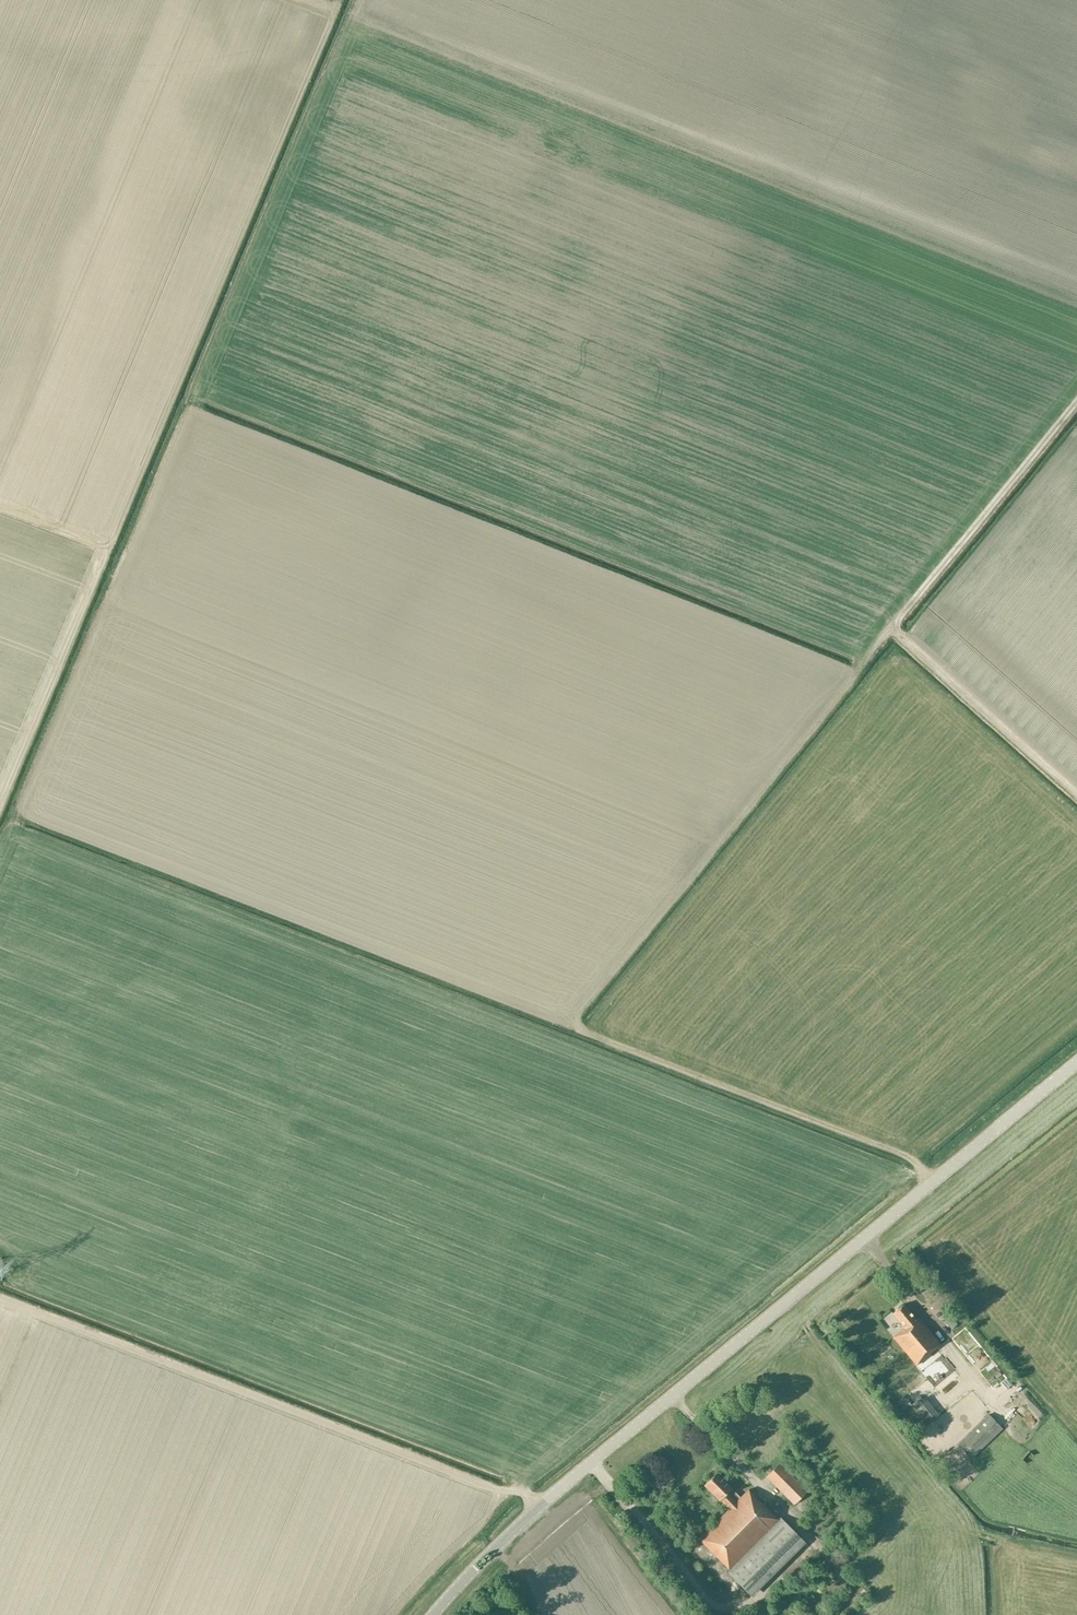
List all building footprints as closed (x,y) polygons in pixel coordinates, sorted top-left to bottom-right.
[(904,1327),(892,1337),(939,1391),(958,1375),(936,1349),(941,1345),(916,1316),(914,1317),(903,1304),(892,1313),(904,1327)] [(944,1319),(951,1327),(956,1324),(949,1316),(944,1319)] [(948,1338),(976,1372),(989,1388),(1004,1377),(990,1360),(984,1365),(956,1331),(948,1338)] [(924,1398),(913,1406),(927,1423),(937,1415),(924,1398)] [(957,1444),(970,1458),(1002,1428),(988,1414),(957,1444)] [(1034,1458),(1037,1448),(1031,1446),(1028,1456),(1034,1458)] [(780,1463),(766,1476),(793,1504),(807,1490),(780,1463)] [(729,1508),(699,1539),(730,1570),(728,1572),(746,1591),(800,1537),(781,1519),(779,1521),(748,1489),(740,1498),(731,1489),(731,1488),(716,1473),(704,1485),(719,1500),(720,1499),(729,1508)]
